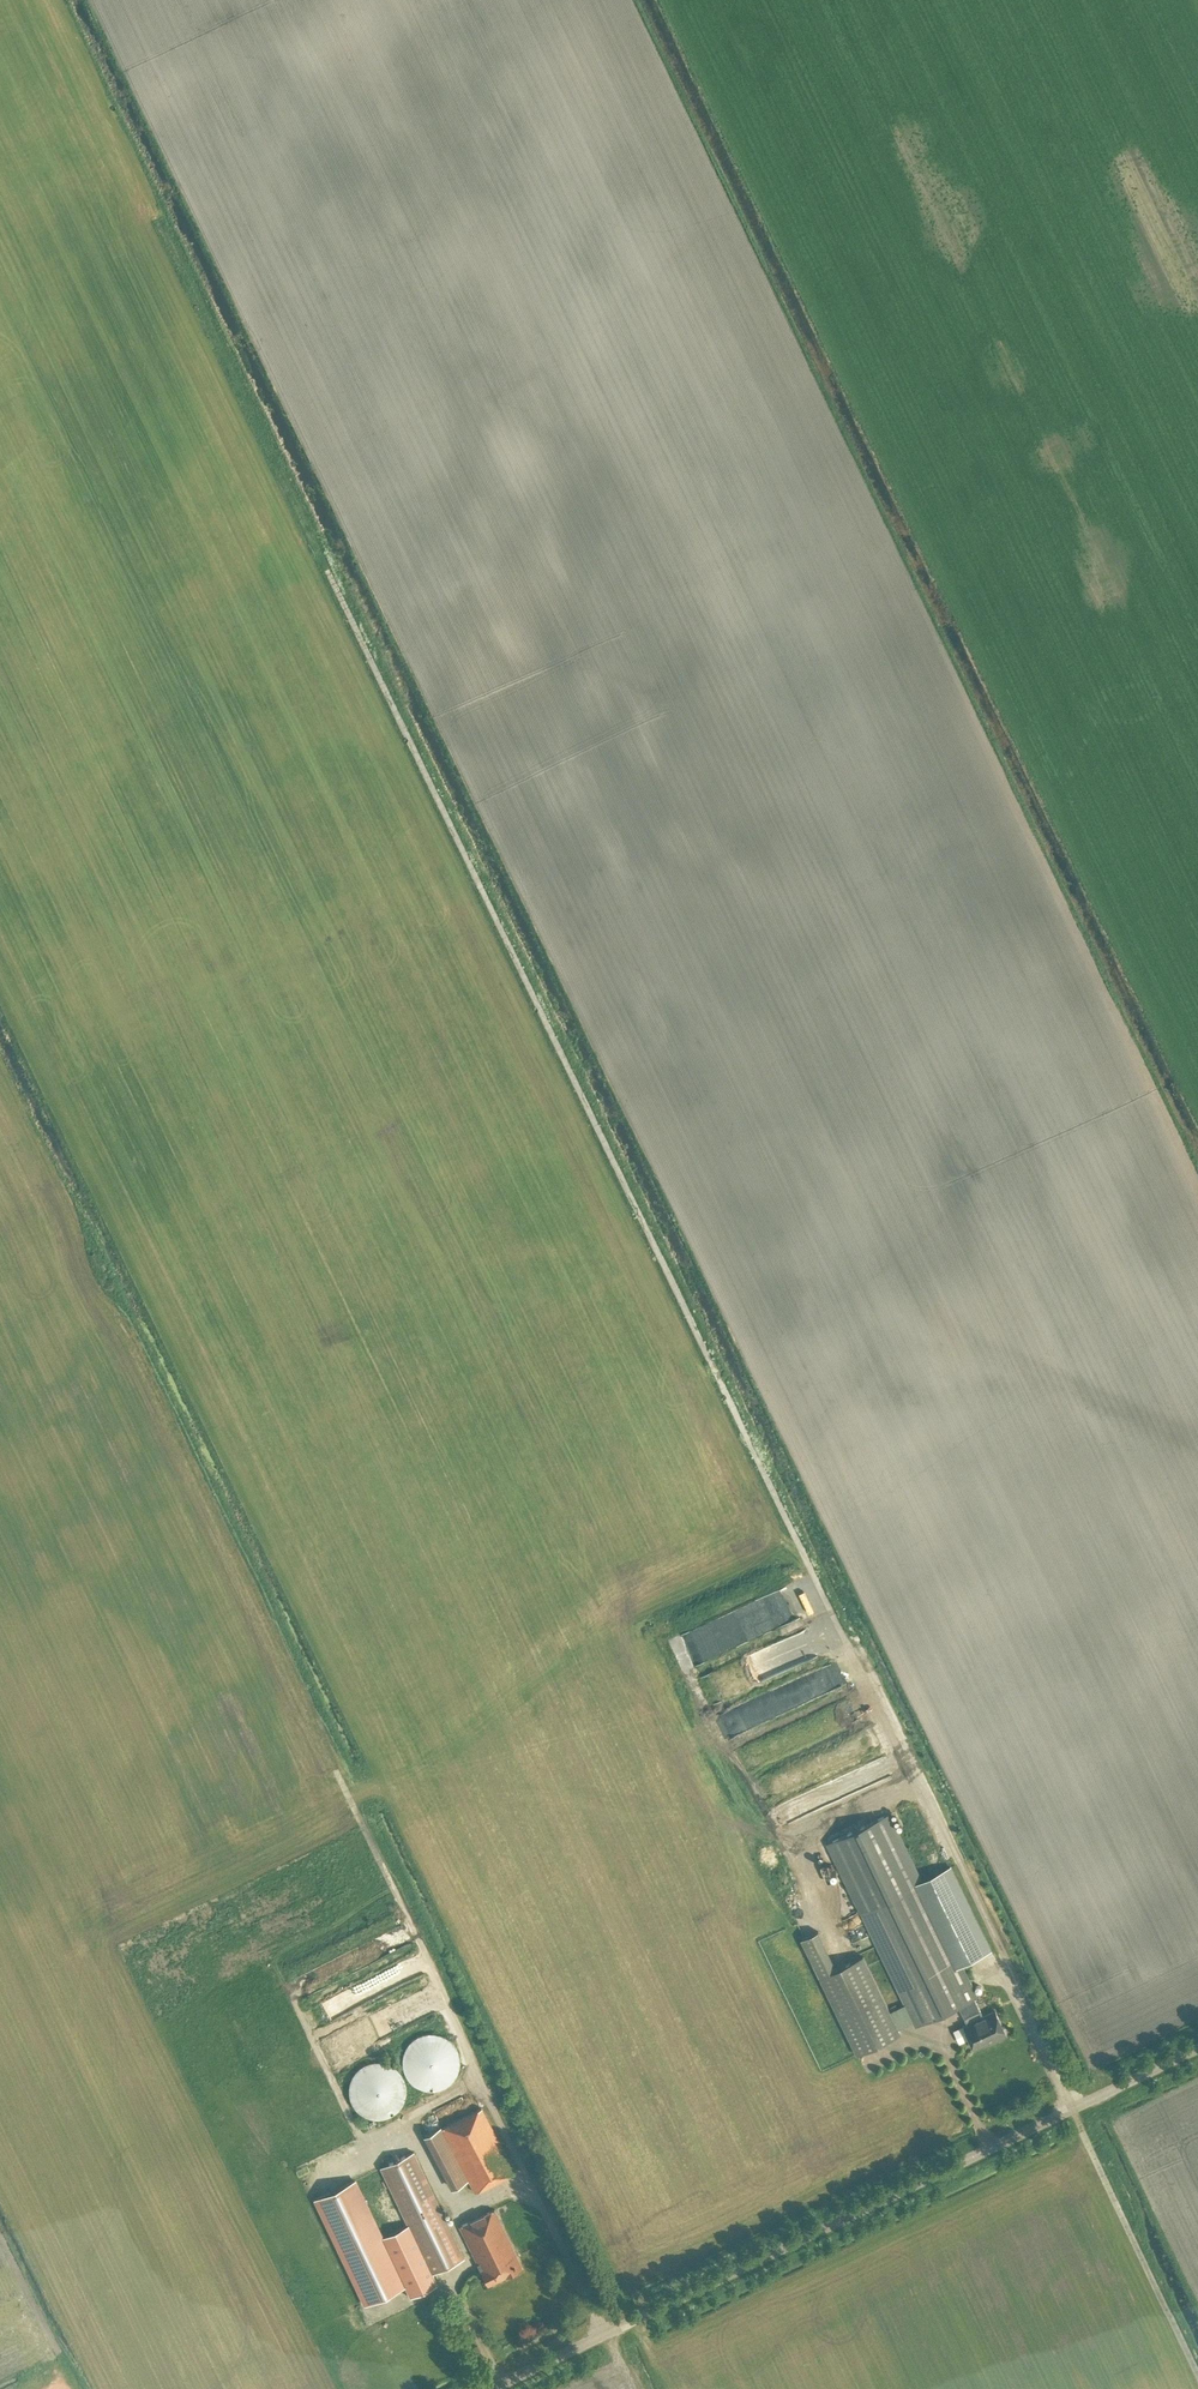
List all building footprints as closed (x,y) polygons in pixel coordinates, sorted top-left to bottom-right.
[(951,1868),(922,1881),(890,1813),(827,1843),(860,1911),(916,2026),(958,2005),(967,2024),(965,2026),(975,2047),(995,2037),(996,2039),(1006,2034),(1005,2032),(1006,2029),(1005,2026),(1002,2025),(995,2011),(983,2017),(974,1998),(978,1996),(973,1987),(985,1982),(974,1958),(990,1950),(951,1868)] [(845,1919),(850,1930),(865,1923),(860,1912),(845,1919)] [(819,1931),(802,1939),(857,2054),(901,2033),(864,1956),(837,1969),(819,1931)] [(381,1994),(393,1988),(386,1973),(374,1979),(381,1994)] [(452,2041),(449,2039),(446,2037),(444,2035),(442,2034),(440,2033),(437,2033),(434,2032),(430,2032),(428,2032),(426,2032),(423,2033),(421,2034),(418,2035),(415,2037),(413,2038),(411,2040),(409,2041),(408,2043),(406,2046),(404,2049),(403,2051),(402,2054),(402,2056),(401,2058),(401,2062),(402,2065),(402,2069),(403,2072),(405,2075),(407,2078),(409,2081),(412,2083),(415,2086),(418,2087),(421,2089),(424,2090),(428,2090),(431,2090),(435,2090),(437,2089),(439,2089),(443,2088),(446,2086),(448,2085),(450,2083),(452,2081),(454,2078),(456,2075),(458,2072),(459,2068),(459,2065),(459,2062),(460,2060),(459,2057),(458,2053),(457,2050),(456,2047),(454,2044),(452,2041)] [(380,2061),(377,2060),(374,2060),(371,2061),(368,2061),(365,2063),(362,2064),(360,2065),(358,2067),(355,2069),(353,2072),(352,2074),(350,2077),(349,2079),(348,2083),(347,2085),(347,2087),(347,2091),(347,2093),(347,2095),(348,2099),(349,2101),(350,2103),(351,2105),(353,2107),(355,2110),(357,2112),(359,2113),(361,2115),(364,2116),(366,2117),(368,2118),(370,2118),(374,2119),(376,2119),(379,2119),(382,2118),(384,2118),(387,2117),(389,2116),(391,2115),(394,2113),(396,2112),(398,2110),(399,2108),(400,2106),(402,2103),(404,2100),(404,2098),(405,2095),(406,2092),(406,2089),(405,2087),(405,2085),(405,2082),(403,2079),(402,2076),(401,2074),(399,2072),(397,2069),(395,2067),(393,2066),(391,2065),(389,2063),(387,2063),(385,2062),(383,2061),(380,2061)] [(481,2108),(441,2128),(475,2192),(515,2171),(481,2108)] [(464,2258),(413,2152),(380,2168),(408,2225),(382,2238),(354,2180),(315,2199),(365,2304),(405,2286),(410,2297),(437,2284),(432,2273),(464,2258)] [(494,2209),(459,2226),(487,2284),(522,2268),(494,2209)] [(60,2362),(61,2377),(68,2376),(67,2361),(60,2362)]
